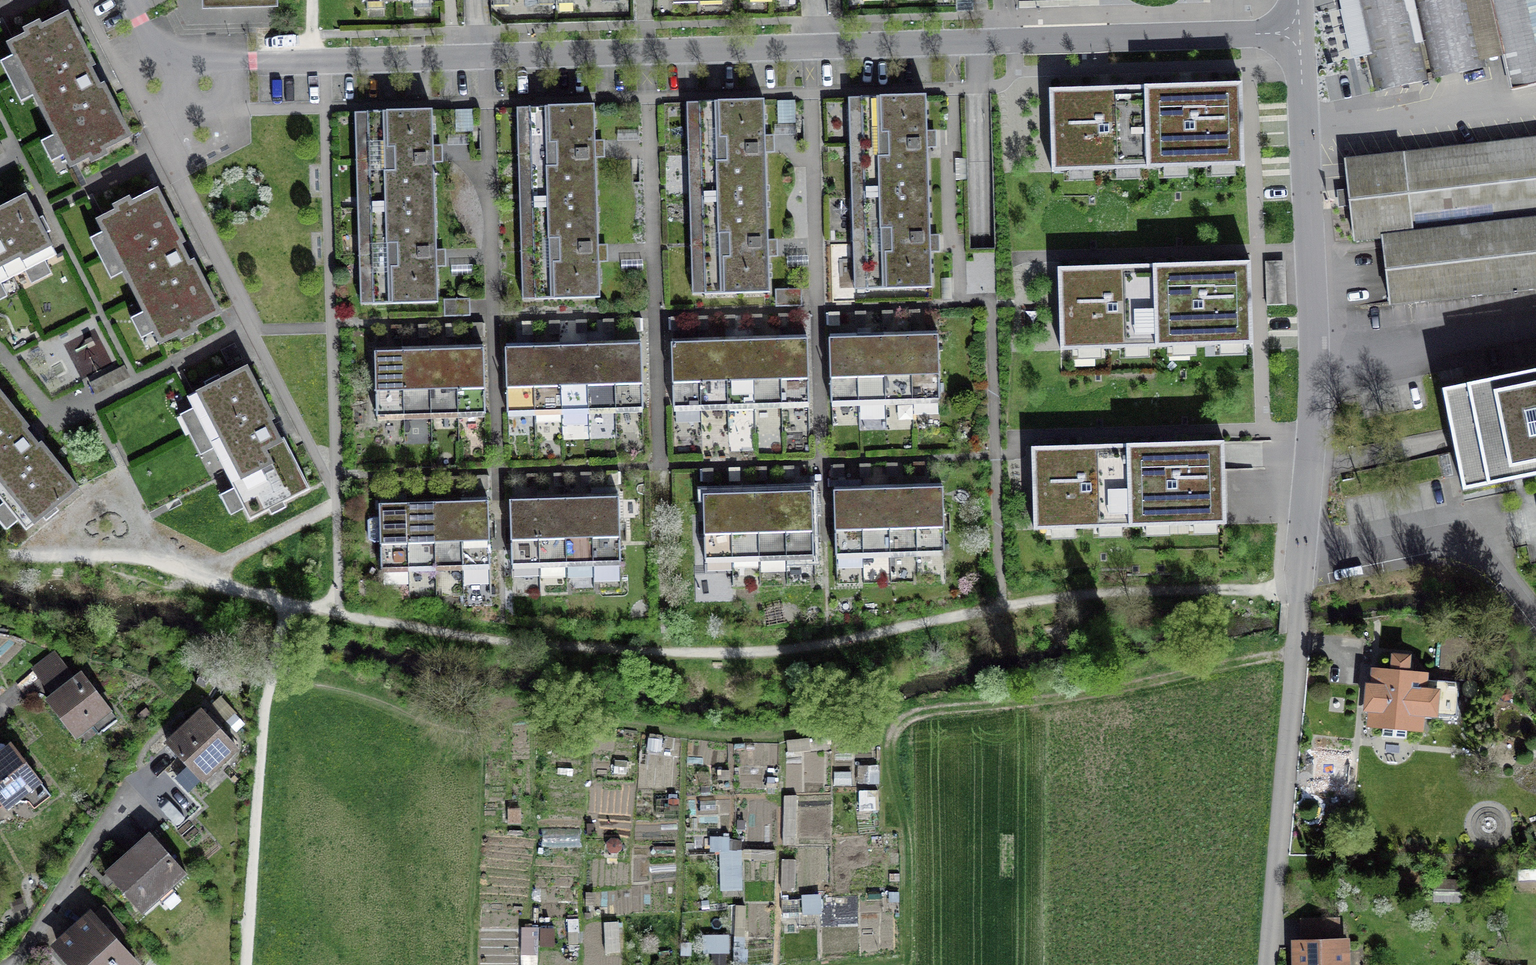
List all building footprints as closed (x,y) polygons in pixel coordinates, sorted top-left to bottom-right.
[(1428,80),(1410,0),(1341,0),(1354,58),(1366,56),(1374,92),(1428,80)] [(1471,0),(1415,0),(1433,79),(1486,68),(1471,0)] [(1511,90),(1535,85),(1535,0),(1491,0),(1511,90)] [(104,150),(130,136),(104,85),(98,87),(88,68),(94,65),(67,14),(41,27),(39,22),(24,29),(27,34),(7,44),(70,167),(89,157),(92,162),(106,155),(104,150)] [(1097,88),(1049,89),(1052,166),(1244,160),(1242,84),(1193,85),(1097,88)] [(861,97),(864,193),(929,191),(926,95),(861,97)] [(699,102),(702,198),(767,196),(764,100),(699,102)] [(796,126),(796,100),(780,100),(779,126),(796,126)] [(529,107),(532,203),(597,201),(594,105),(529,107)] [(367,112),(370,208),(436,206),(433,110),(367,112)] [(1346,161),(1349,191),(1339,192),(1341,205),(1351,204),(1355,240),(1382,237),(1390,304),(1535,287),(1535,139),(1346,161)] [(184,241),(158,190),(131,203),(129,198),(114,206),(117,211),(97,220),(160,343),(179,334),(181,339),(196,331),(194,326),(220,313),(194,261),(189,263),(179,244),(184,241)] [(932,288),(929,191),(864,193),(867,290),(932,288)] [(26,195),(0,208),(0,284),(56,255),(45,234),(50,231),(43,216),(38,219),(26,195)] [(770,292),(767,196),(702,198),(705,294),(770,292)] [(600,297),(597,201),(532,203),(535,299),(600,297)] [(438,302),(436,206),(370,208),(373,304),(438,302)] [(1058,268),(1060,345),(1253,339),(1250,262),(1202,264),(1106,266),(1058,268)] [(777,291),(777,306),(800,305),(800,290),(777,291)] [(446,300),(446,315),(469,314),(468,300),(446,300)] [(886,401),(913,400),(911,335),(884,336),(886,401)] [(911,335),(913,400),(940,400),(938,335),(911,335)] [(859,402),(886,401),(884,336),(857,337),(859,402)] [(831,403),(859,402),(857,337),(829,338),(831,403)] [(755,405),(782,404),(780,339),(753,340),(755,405)] [(780,339),(782,404),(810,404),(808,339),(780,339)] [(728,406),(755,405),(753,340),(726,341),(728,406)] [(701,407),(728,406),(726,341),(699,342),(701,407)] [(673,408),(701,407),(699,342),(671,343),(673,408)] [(589,411),(616,410),(614,345),(587,346),(589,411)] [(614,345),(616,410),(643,410),(642,345),(614,345)] [(562,412),(589,411),(587,346),(560,347),(562,412)] [(507,413),(535,412),(533,347),(505,348),(507,413)] [(535,412),(562,412),(560,347),(533,347),(535,412)] [(456,349),(458,414),(486,413),(484,348),(456,349)] [(431,415),(458,414),(456,349),(429,350),(431,415)] [(404,416),(431,415),(429,350),(402,351),(404,416)] [(376,417),(404,416),(402,351),(374,352),(376,417)] [(274,418),(247,366),(221,379),(219,375),(204,382),(206,387),(187,397),(250,520),(269,510),(271,515),(286,507),(284,503),(310,489),(284,437),(279,440),(269,420),(274,418)] [(1442,389),(1463,491),(1535,476),(1535,369),(1442,389)] [(0,391),(0,498),(26,530),(42,517),(46,521),(59,511),(56,506),(78,488),(42,443),(38,446),(24,429),(28,426),(0,391)] [(1032,447),(1034,524),(1226,518),(1224,442),(1176,443),(1080,446),(1032,447)] [(943,487),(915,488),(917,553),(945,552),(943,487)] [(890,554),(917,553),(915,488),(888,489),(890,554)] [(835,555),(863,554),(861,489),(834,490),(835,555)] [(863,554),(890,554),(888,489),(861,489),(863,554)] [(784,492),(786,557),(814,556),(812,491),(784,492)] [(759,558),(786,557),(784,492),(758,493),(759,558)] [(705,559),(733,558),(731,493),(703,494),(705,559)] [(733,558),(759,558),(758,493),(731,493),(733,558)] [(591,498),(593,563),(621,562),(619,497),(591,498)] [(539,564),(566,563),(565,498),(538,499),(539,564)] [(566,563),(593,563),(591,498),(565,498),(566,563)] [(512,565),(539,564),(538,499),(510,500),(512,565)] [(488,501),(461,502),(463,567),(490,566),(488,501)] [(409,568),(436,568),(434,502),(407,503),(409,568)] [(436,568),(463,567),(461,502),(434,502),(436,568)] [(381,569),(409,568),(407,503),(379,504),(379,517),(374,517),(369,520),(369,539),(374,542),(380,542),(381,569)] [(78,678),(57,651),(38,666),(59,693),(48,702),(74,734),(90,721),(99,733),(117,719),(82,675),(78,678)] [(1409,656),(1394,655),(1392,677),(1379,676),(1375,720),(1384,720),(1382,735),(1406,737),(1407,723),(1416,723),(1417,712),(1433,714),(1457,716),(1460,682),(1419,679),(1419,680),(1407,679),(1409,656)] [(237,747),(202,711),(167,743),(199,777),(214,763),(217,766),(237,747)] [(0,754),(0,801),(3,805),(23,790),(34,804),(49,793),(12,745),(0,754)] [(187,873),(151,833),(106,874),(138,909),(167,882),(171,887),(187,873)] [(722,891),(732,891),(731,836),(712,836),(712,854),(721,854),(722,891)] [(733,851),(734,889),(745,889),(744,851),(733,851)] [(1460,886),(1433,886),(1433,902),(1460,903),(1460,886)] [(103,907),(59,947),(75,964),(132,964),(134,963),(115,942),(126,932),(103,907)] [(1300,946),(1301,964),(1342,964),(1341,945),(1300,946)]
